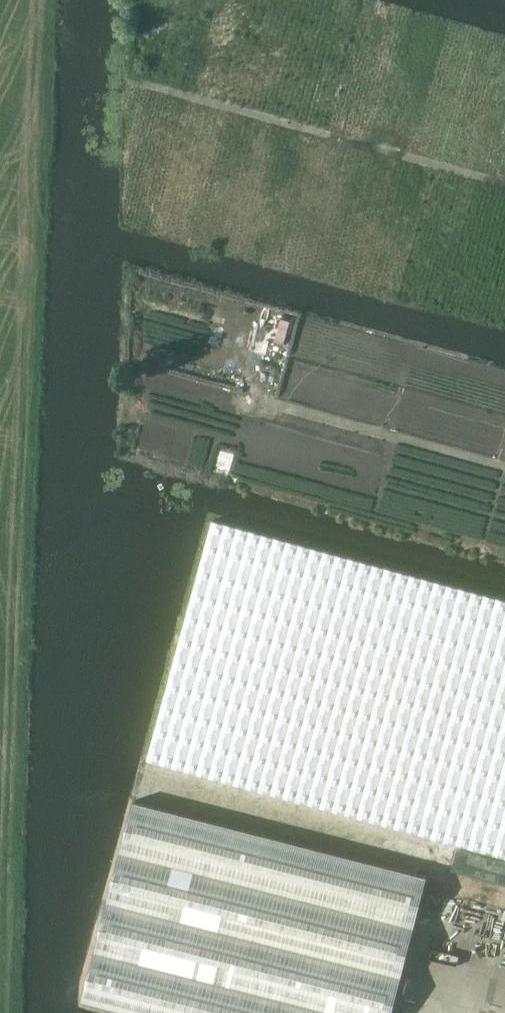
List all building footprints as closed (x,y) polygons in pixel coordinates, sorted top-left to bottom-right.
[(146,760),(504,858),(504,600),(212,519),(146,760)] [(427,877),(133,801),(82,1001),(129,1012),(392,1012),(427,877)]
